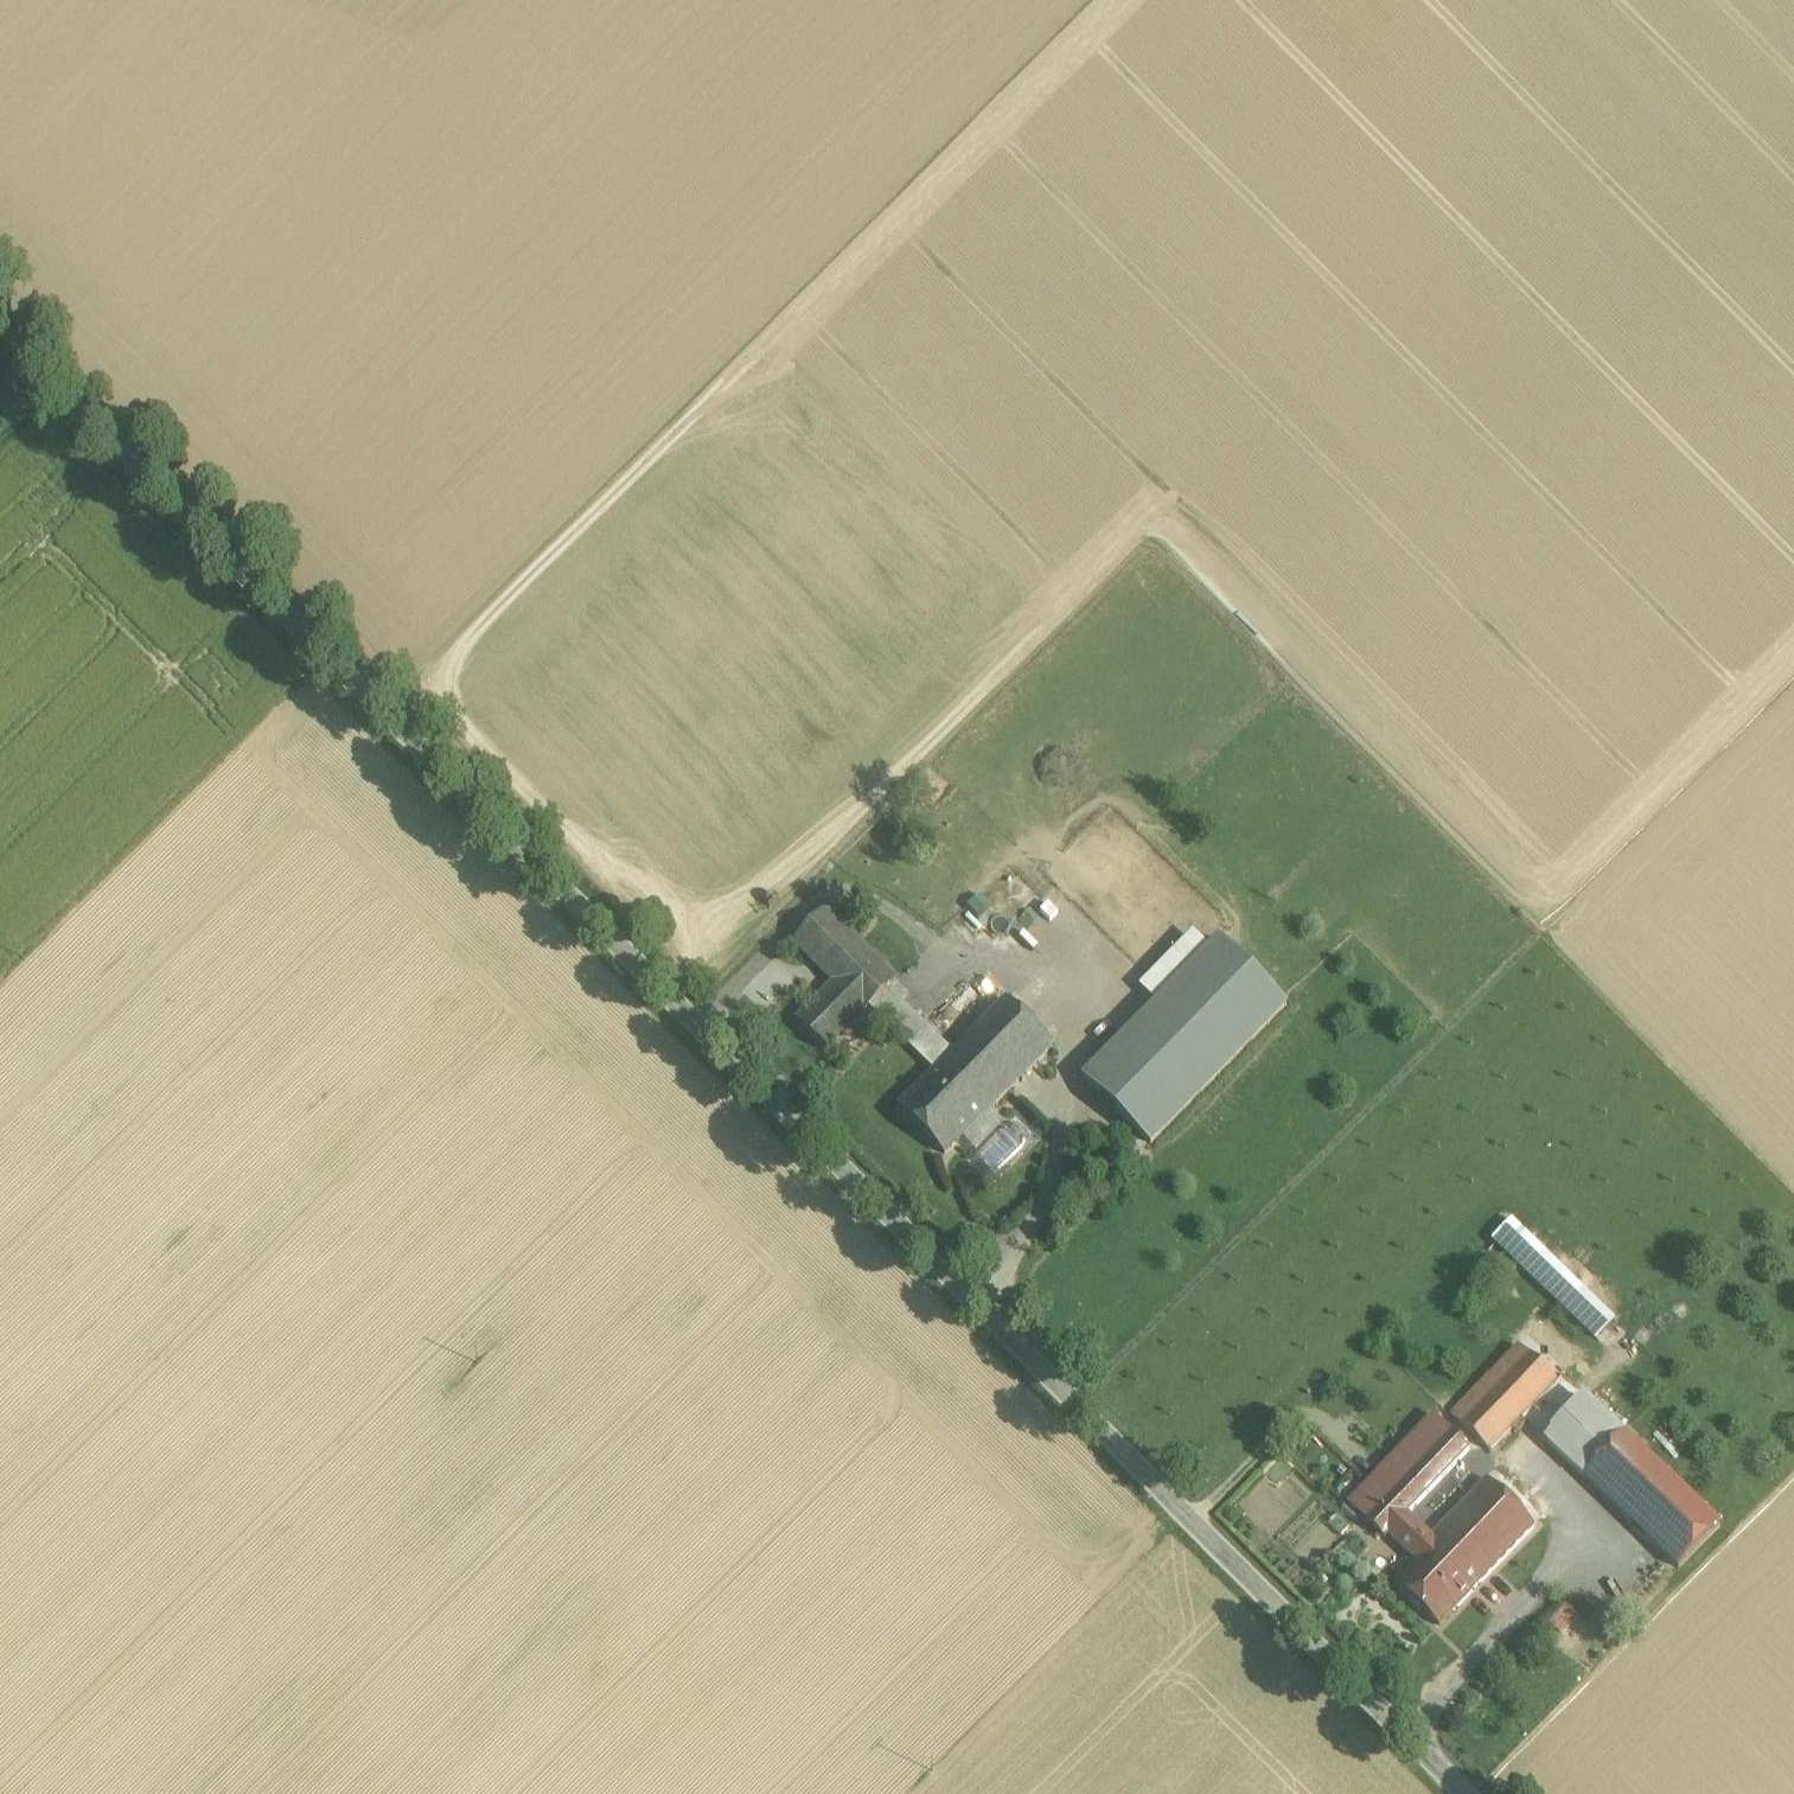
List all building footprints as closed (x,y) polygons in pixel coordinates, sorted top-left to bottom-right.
[(895,980),(826,910),(794,941),(835,982),(797,1020),(822,1045),(821,1046),(829,1053),(832,1051),(828,1047),(869,1006),(874,1001),(895,980)] [(1219,940),(1083,1076),(1151,1144),(1287,1008),(1219,940)] [(895,980),(874,1001),(887,1014),(901,1000),(908,993),(895,980)] [(1006,999),(953,1052),(901,1000),(887,1014),(874,1001),(869,1006),(934,1070),(898,1106),(945,1153),(1053,1046),(1006,999)] [(1619,1313),(1514,1214),(1492,1236),(1598,1336),(1619,1313)] [(1519,1346),(1456,1412),(1494,1448),(1557,1382),(1519,1346)] [(1589,1397),(1548,1440),(1584,1474),(1625,1431),(1589,1397)] [(1469,1450),(1434,1415),(1350,1503),(1386,1537),(1388,1535),(1409,1514),(1469,1450)] [(1718,1532),(1623,1438),(1586,1476),(1655,1545),(1678,1567),(1680,1570),(1718,1532)] [(1487,1479),(1439,1528),(1488,1575),(1534,1527),(1487,1479)] [(1488,1575),(1439,1528),(1432,1535),(1409,1514),(1388,1535),(1415,1560),(1395,1581),(1440,1626),(1488,1575)] [(1655,1545),(1621,1579),(1644,1601),(1678,1567),(1655,1545)]
